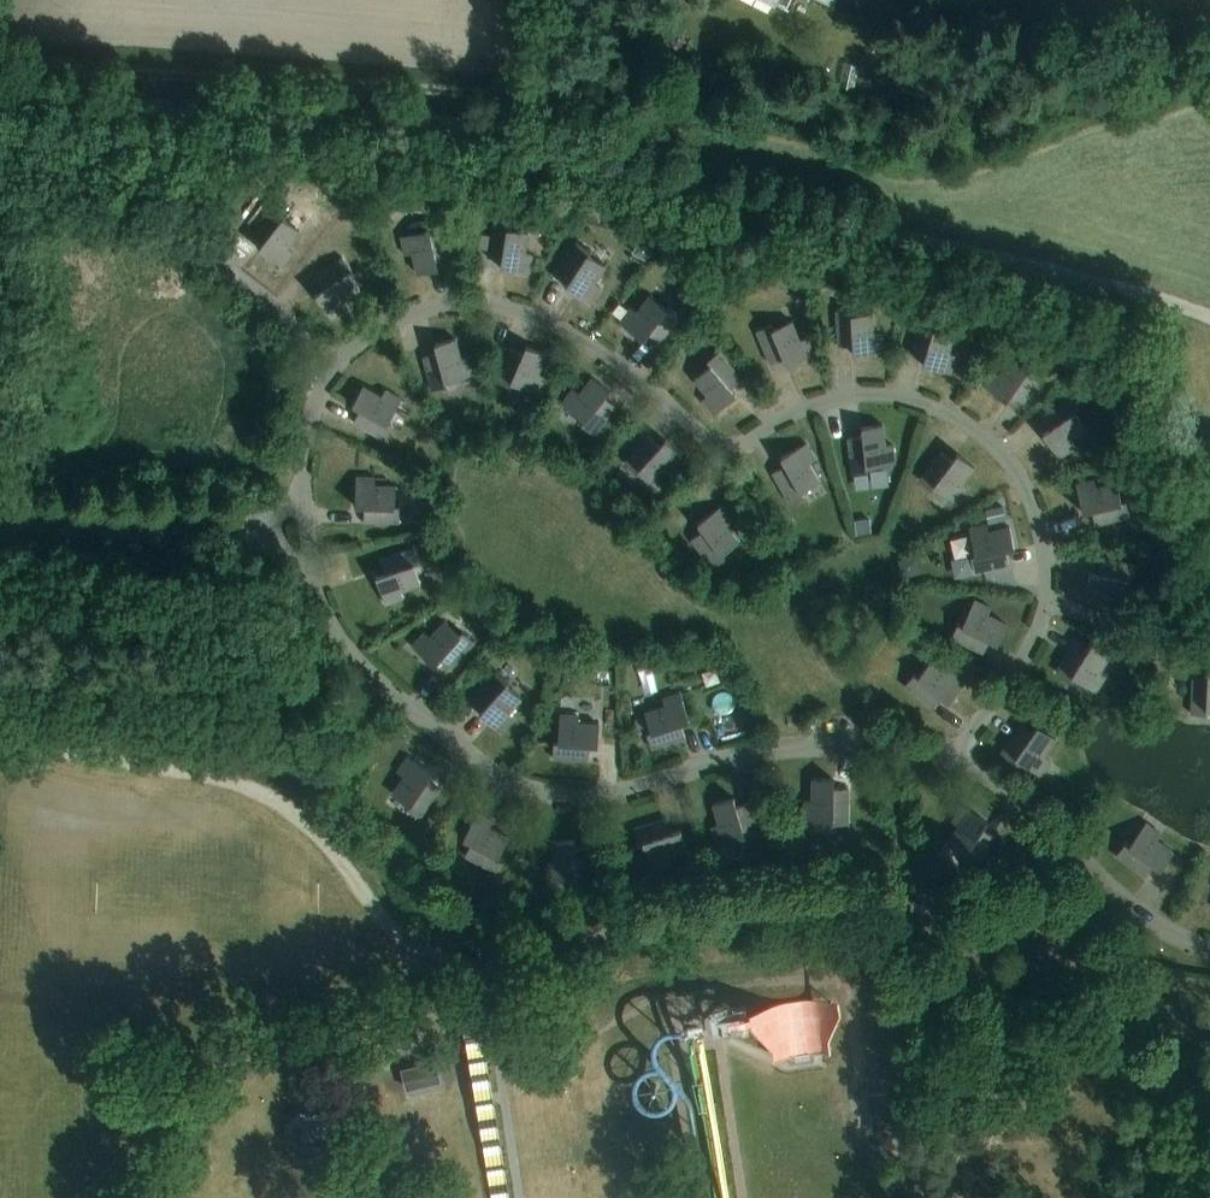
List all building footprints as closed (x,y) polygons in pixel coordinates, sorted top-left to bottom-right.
[(767,13),(773,1),(786,8),(789,0),(742,0),(767,13)] [(274,204),(267,213),(252,232),(263,241),(258,248),(282,266),(293,251),(287,246),(300,230),(283,217),(286,214),(274,204)] [(493,221),(491,232),(487,256),(502,258),(500,267),(529,272),(532,254),(525,252),(528,232),(508,228),(509,224),(493,221)] [(451,256),(445,233),(442,222),(427,225),(428,230),(401,236),(405,254),(413,252),(417,273),(438,268),(436,259),(451,256)] [(577,241),(571,251),(558,271),(570,279),(565,286),(590,302),(600,287),(593,282),(605,265),(588,254),(591,250),(577,241)] [(342,256),(333,263),(314,277),(322,289),(315,294),(332,318),(347,307),(343,300),(360,288),(348,272),(351,269),(342,256)] [(637,311),(631,307),(619,322),(643,339),(648,332),(659,341),(681,313),(668,303),(666,307),(650,295),(637,311)] [(836,310),(836,322),(838,346),(852,345),(852,354),(882,352),(881,333),(873,334),(872,313),(852,314),(852,309),(836,310)] [(921,317),(918,328),(911,351),(925,356),(922,364),(950,373),(956,355),(948,352),(954,332),(935,326),(936,322),(921,317)] [(814,354),(806,337),(799,340),(791,320),(772,328),(771,324),(756,330),(770,363),(783,357),(786,365),(814,354)] [(446,381),(473,374),(468,356),(461,358),(455,338),(434,343),(437,352),(423,356),(432,390),(447,386),(446,381)] [(509,347),(499,370),(495,380),(509,387),(511,382),(538,394),(545,376),(538,373),(546,353),(526,345),(522,353),(509,347)] [(726,360),(718,351),(706,361),(709,365),(694,378),(707,394),(702,399),(714,413),(736,394),(730,387),(741,378),(726,360)] [(999,373),(992,368),(982,384),(1006,401),(1011,393),(1023,402),(1043,372),(1030,363),(1028,367),(1011,355),(999,373)] [(573,388),(562,403),(584,420),(581,424),(594,434),(615,405),(604,397),(609,390),(592,376),(579,393),(573,388)] [(388,422),(401,398),(385,389),(381,396),(363,385),(352,404),(360,409),(353,421),(384,439),(392,425),(388,422)] [(1070,395),(1061,402),(1041,416),(1049,427),(1042,433),(1058,457),(1074,446),(1069,440),(1087,428),(1075,411),(1079,409),(1070,395)] [(848,437),(851,461),(852,472),(868,470),(867,466),(895,463),(893,444),(885,445),(883,424),(861,426),(862,435),(848,437)] [(649,436),(632,453),(625,462),(636,473),(639,469),(660,488),(673,474),(667,469),(681,454),(665,439),(659,445),(649,436)] [(808,462),(815,459),(806,442),(780,457),(785,465),(772,472),(790,503),(804,495),(801,491),(819,481),(808,462)] [(941,451),(926,470),(919,479),(931,489),(934,485),(956,502),(968,488),(962,483),(974,466),(957,453),(952,460),(941,451)] [(375,484),(375,477),(356,476),(355,506),(364,506),(364,520),(399,521),(400,505),(395,505),(396,485),(375,484)] [(1096,486),(1094,479),(1076,483),(1083,512),(1091,510),(1095,524),(1129,515),(1125,500),(1121,501),(1116,481),(1096,486)] [(721,505),(702,519),(697,523),(702,530),(691,538),(712,567),(725,558),(722,554),(738,542),(726,525),(732,520),(721,505)] [(987,523),(969,527),(975,555),(971,556),(974,571),(1009,563),(1005,549),(1014,547),(1009,526),(989,531),(987,523)] [(413,547),(402,551),(380,559),(384,572),(376,575),(386,603),(403,597),(401,590),(421,583),(414,564),(418,562),(413,547)] [(1090,571),(1085,600),(1103,603),(1105,595),(1125,599),(1129,579),(1133,579),(1136,564),(1101,558),(1098,572),(1090,571)] [(991,607),(974,600),(962,625),(958,623),(951,637),(983,652),(989,639),(997,643),(1007,624),(988,614),(991,607)] [(430,636),(424,631),(412,645),(434,665),(440,658),(451,668),(474,641),(462,630),(459,634),(444,621),(430,636)] [(1075,641),(1056,671),(1079,686),(1082,682),(1096,691),(1106,675),(1099,671),(1110,653),(1092,641),(1087,649),(1075,641)] [(967,679),(952,667),(947,673),(931,660),(918,675),(915,672),(904,685),(932,707),(941,696),(948,702),(967,679)] [(1208,669),(1207,678),(1193,677),(1191,713),(1207,713),(1207,709),(1209,709),(1209,669),(1208,669)] [(498,670),(490,679),(474,697),(485,706),(479,713),(501,732),(513,718),(508,713),(522,697),(506,684),(510,681),(498,670)] [(689,720),(682,697),(681,692),(663,698),(665,705),(645,711),(651,731),(646,732),(651,748),(685,737),(681,723),(689,720)] [(598,745),(599,723),(578,722),(578,714),(559,713),(558,741),(554,741),(553,757),(588,759),(589,745),(598,745)] [(1043,754),(1055,737),(1038,724),(1033,732),(1021,723),(1000,752),(1013,762),(1016,758),(1039,774),(1050,758),(1043,754)] [(408,755),(398,771),(404,775),(392,793),(409,804),(407,808),(420,817),(440,787),(427,779),(432,772),(408,755)] [(804,799),(804,818),(832,818),(832,823),(848,823),(848,787),(834,787),(834,779),(812,778),(812,800),(804,799)] [(761,835),(757,824),(750,801),(736,805),(734,797),(713,803),(719,823),(711,825),(717,843),(744,835),(745,840),(761,835)] [(962,805),(952,820),(958,824),(947,842),(964,853),(961,857),(975,866),(994,836),(982,828),(987,821),(962,805)] [(477,812),(466,833),(463,838),(471,842),(465,855),(496,871),(504,856),(500,854),(509,836),(490,827),(493,820),(477,812)] [(668,817),(634,827),(639,843),(643,841),(651,868),(669,862),(667,855),(687,849),(680,828),(672,831),(668,817)] [(1146,821),(1129,844),(1126,841),(1116,854),(1145,875),(1153,863),(1161,868),(1173,851),(1156,839),(1161,832),(1146,821)] [(592,882),(591,871),(590,847),(576,848),(575,839),(553,840),(555,862),(547,862),(548,880),(576,878),(576,883),(592,882)] [(856,1043),(856,988),(778,988),(778,1043),(856,1043)] [(436,1056),(401,1064),(406,1085),(441,1076),(436,1056)] [(323,1147),(328,1140),(331,1133),(331,1125),(329,1118),(325,1111),(318,1107),(311,1104),(303,1104),(295,1107),(289,1112),(284,1119),(282,1127),(283,1135),(287,1143),(293,1148),(301,1152),(309,1153),(316,1151),(323,1147)]
